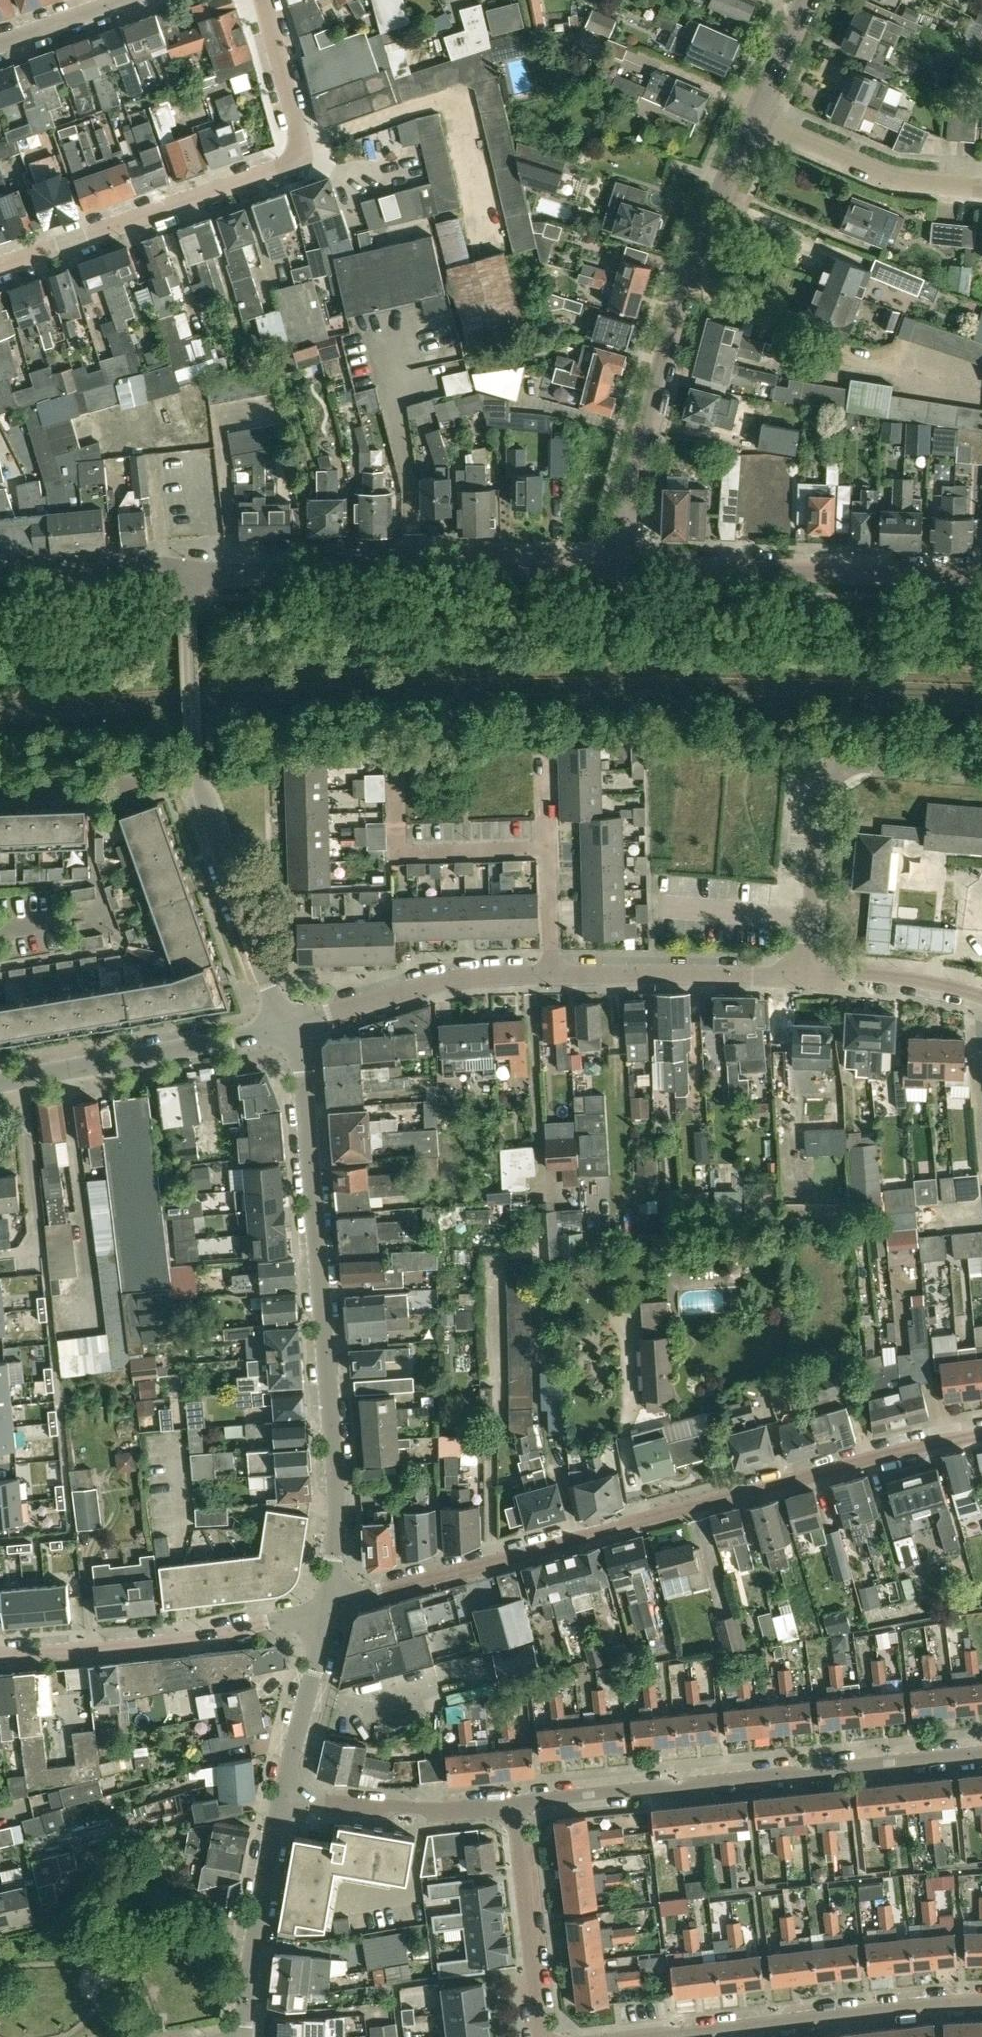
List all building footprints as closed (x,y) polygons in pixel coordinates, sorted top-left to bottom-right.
[(14,14),(9,0),(0,0),(0,19),(14,14)] [(41,4),(40,0),(18,0),(22,11),(41,4)] [(298,32),(315,26),(316,29),(327,24),(318,5),(318,4),(316,0),(288,0),(298,32)] [(357,18),(367,12),(360,0),(356,0),(355,0),(347,0),(357,18)] [(381,33),(384,44),(402,40),(403,40),(399,25),(410,21),(402,0),(371,0),(381,33)] [(535,31),(546,29),(540,0),(529,0),(535,31)] [(723,11),(746,21),(755,1),(753,0),(710,0),(708,5),(723,11)] [(489,47),(488,41),(481,4),(460,10),(466,30),(444,37),(451,57),(452,60),(489,47)] [(563,23),(555,23),(556,31),(571,30),(570,27),(579,26),(577,5),(571,5),(573,15),(570,16),(570,21),(563,22),(563,23)] [(852,14),(847,25),(894,46),(901,31),(917,38),(922,26),(901,17),(898,23),(859,6),(855,15),(852,14)] [(907,6),(902,15),(916,21),(920,12),(907,6)] [(170,9),(156,14),(171,58),(174,65),(183,62),(180,55),(208,45),(211,52),(216,68),(251,56),(235,9),(210,16),(199,20),(201,26),(179,34),(170,9)] [(609,36),(616,21),(592,10),(585,25),(609,36)] [(445,12),(432,20),(438,30),(452,25),(445,12)] [(156,14),(139,20),(152,55),(160,52),(166,68),(174,65),(171,58),(156,14)] [(659,15),(656,23),(673,30),(731,56),(738,40),(699,23),(689,19),(686,27),(659,15)] [(139,20),(123,26),(141,76),(150,73),(144,58),(152,55),(139,20)] [(306,73),(311,94),(362,77),(380,70),(368,38),(365,30),(336,40),(327,24),(316,29),(315,26),(298,32),(305,54),(301,55),(306,73)] [(845,36),(841,46),(869,58),(863,70),(888,80),(893,68),(882,63),(885,56),(889,58),(894,46),(847,25),(843,35),(845,36)] [(120,27),(104,33),(117,68),(119,67),(129,95),(143,90),(120,27)] [(723,74),(731,56),(673,30),(669,39),(665,48),(684,57),(723,74)] [(118,97),(114,86),(108,71),(117,68),(104,33),(88,38),(110,100),(118,97)] [(368,38),(380,70),(384,69),(390,67),(384,44),(381,33),(368,38)] [(488,41),(489,47),(492,61),(529,52),(525,34),(518,36),(519,42),(512,44),(510,36),(488,41)] [(88,38),(72,44),(85,79),(93,76),(105,109),(113,106),(110,100),(88,38)] [(393,79),(404,75),(411,73),(405,47),(404,47),(402,40),(384,44),(390,67),(393,79)] [(972,55),(975,48),(963,43),(960,50),(972,55)] [(70,84),(77,82),(85,79),(72,44),(57,49),(70,84)] [(489,47),(452,60),(450,60),(458,83),(474,89),(498,83),(492,61),(489,47)] [(40,84),(30,88),(44,130),(57,126),(51,109),(62,105),(54,82),(63,79),(54,50),(31,58),(40,84)] [(216,68),(214,69),(215,74),(217,80),(219,80),(219,82),(231,78),(247,73),(256,71),(251,56),(216,68)] [(446,87),(458,83),(450,60),(439,64),(446,87)] [(9,142),(17,139),(44,130),(30,88),(23,90),(14,64),(0,69),(0,106),(25,97),(24,105),(30,123),(5,132),(9,142)] [(439,64),(427,68),(435,90),(446,87),(439,64)] [(427,68),(416,71),(423,94),(435,90),(427,68)] [(380,70),(362,77),(311,94),(319,126),(325,128),(396,103),(384,69),(380,70)] [(646,86),(639,83),(614,72),(612,76),(607,73),(601,88),(606,90),(603,97),(633,110),(640,93),(665,104),(664,106),(696,121),(697,118),(702,119),(705,117),(706,114),(705,109),(702,106),(708,94),(653,70),(646,86)] [(894,115),(895,116),(898,107),(884,101),(890,87),(852,70),(842,92),(894,115)] [(412,98),(423,94),(416,71),(411,73),(404,75),(412,98)] [(215,74),(199,79),(203,91),(211,88),(210,85),(219,82),(219,80),(217,80),(215,74)] [(412,98),(404,75),(393,79),(401,101),(412,98)] [(967,79),(965,100),(961,140),(974,141),(980,80),(967,79)] [(474,89),(477,100),(500,94),(498,83),(474,89)] [(929,131),(905,120),(895,116),(894,115),(842,92),(837,103),(832,101),(827,113),(832,115),(832,116),(859,128),(865,114),(901,130),(893,148),(899,151),(911,151),(920,152),(929,131)] [(90,93),(75,98),(81,114),(96,108),(90,93)] [(223,122),(199,131),(211,167),(213,166),(226,162),(227,161),(243,156),(241,149),(254,145),(251,138),(247,139),(243,129),(234,132),(230,121),(241,117),(233,93),(214,99),(217,108),(223,122)] [(477,100),(480,111),(503,106),(500,94),(477,100)] [(946,138),(961,140),(965,100),(950,98),(946,138)] [(150,107),(175,179),(207,168),(195,132),(175,139),(170,126),(176,124),(168,100),(150,107)] [(480,111),(482,123),(506,118),(503,106),(480,111)] [(398,124),(401,135),(417,130),(441,125),(438,113),(415,119),(398,124)] [(485,135),(508,129),(506,118),(482,123),(485,135)] [(132,126),(133,129),(153,187),(169,181),(148,121),(132,126)] [(404,147),(420,142),(443,137),(441,125),(417,130),(401,135),(404,147)] [(66,127),(58,130),(61,138),(69,135),(66,127)] [(104,156),(108,167),(119,199),(136,193),(125,162),(121,150),(113,153),(104,127),(95,130),(104,156)] [(127,139),(120,141),(123,149),(121,150),(124,157),(125,162),(136,193),(153,187),(133,129),(125,132),(124,132),(127,139)] [(485,135),(488,147),(511,141),(508,129),(485,135)] [(79,134),(90,167),(92,173),(103,205),(119,199),(108,167),(104,156),(96,159),(86,132),(79,134)] [(443,137),(420,142),(423,154),(446,148),(443,137)] [(21,152),(17,139),(9,142),(13,155),(21,152)] [(63,143),(86,211),(103,205),(92,173),(90,167),(85,169),(74,139),(63,143)] [(488,147),(491,158),(514,153),(511,141),(488,147)] [(555,193),(566,158),(517,142),(517,155),(516,155),(524,186),(527,185),(555,193)] [(10,155),(6,143),(0,145),(0,158),(10,155)] [(423,154),(425,165),(449,160),(446,148),(423,154)] [(491,158),(493,170),(517,165),(514,153),(491,158)] [(38,187),(32,189),(45,226),(79,214),(66,177),(60,179),(51,154),(29,162),(38,187)] [(425,165),(428,177),(452,172),(449,160),(425,165)] [(496,182),(519,176),(517,165),(493,170),(496,182)] [(12,237),(32,230),(19,190),(8,193),(0,169),(0,200),(12,237)] [(431,189),(454,184),(452,172),(428,177),(429,183),(431,189)] [(496,182),(499,194),(522,188),(519,176),(496,182)] [(332,257),(353,253),(327,178),(310,184),(328,238),(332,257)] [(658,216),(659,214),(641,208),(647,191),(617,181),(602,227),(650,243),(655,228),(659,226),(661,220),(658,216)] [(436,213),(433,201),(431,189),(429,183),(360,202),(368,228),(436,213)] [(334,294),(342,292),(337,272),(336,272),(332,257),(328,238),(310,184),(292,189),(303,222),(312,220),(319,240),(320,247),(326,274),(329,274),(334,294)] [(431,189),(433,201),(457,195),(454,184),(431,189)] [(499,194),(501,206),(525,200),(522,188),(499,194)] [(286,192),(268,198),(281,237),(287,235),(300,230),(298,225),(286,192)] [(457,195),(433,201),(436,213),(460,207),(457,195)] [(281,237),(268,198),(252,203),(271,260),(287,254),(281,237)] [(840,231),(879,245),(885,247),(888,240),(896,243),(905,218),(898,216),(891,213),(852,199),(840,231)] [(12,237),(0,200),(0,241),(12,237)] [(527,212),(525,200),(501,206),(504,217),(527,212)] [(244,320),(256,316),(266,353),(290,346),(280,308),(265,313),(241,243),(254,239),(244,209),(240,210),(238,209),(232,211),(230,214),(219,218),(228,246),(225,247),(230,263),(225,264),(244,320)] [(504,217),(507,229),(530,224),(527,212),(504,217)] [(432,225),(445,270),(469,355),(525,340),(501,254),(471,262),(459,218),(432,225)] [(210,219),(194,224),(214,291),(215,296),(225,293),(212,255),(221,253),(210,219)] [(562,227),(546,222),(542,235),(554,238),(559,240),(562,227)] [(930,243),(942,244),(944,223),(932,222),(930,243)] [(942,244),(952,245),(954,224),(944,223),(942,244)] [(215,296),(214,291),(194,224),(178,229),(189,263),(196,261),(202,279),(200,282),(192,284),(197,302),(215,296)] [(507,229),(509,241),(533,235),(530,224),(507,229)] [(952,245),(963,246),(965,225),(954,224),(952,245)] [(976,226),(965,225),(963,246),(974,247),(976,226)] [(362,251),(353,253),(332,257),(336,272),(337,272),(342,292),(347,315),(444,292),(431,235),(374,248),(370,230),(358,233),(362,251)] [(157,237),(141,243),(154,278),(148,280),(171,362),(179,390),(206,381),(217,377),(221,375),(213,349),(207,332),(193,336),(180,340),(172,314),(169,306),(175,304),(174,300),(184,297),(175,270),(172,271),(165,251),(168,251),(162,235),(157,237)] [(512,253),(536,247),(533,235),(509,241),(512,253)] [(137,274),(127,247),(103,256),(125,319),(136,315),(123,279),(137,274)] [(116,381),(144,372),(144,371),(125,319),(103,256),(80,264),(89,290),(102,286),(114,318),(101,323),(105,335),(108,334),(115,355),(99,361),(102,368),(107,384),(109,383),(116,381)] [(830,256),(820,282),(841,291),(860,299),(870,272),(830,256)] [(610,272),(596,268),(594,276),(643,290),(650,266),(622,258),(619,270),(611,268),(610,272)] [(879,261),(873,277),(937,302),(943,286),(879,261)] [(291,269),(295,283),(303,281),(301,274),(311,271),(309,264),(291,269)] [(969,295),(972,268),(953,266),(951,288),(969,295)] [(48,277),(66,337),(76,334),(71,319),(80,316),(67,271),(64,272),(62,270),(57,272),(56,275),(48,277)] [(303,281),(295,283),(275,289),(280,308),(290,346),(329,336),(311,271),(301,274),(303,281)] [(636,315),(643,290),(594,276),(582,272),(579,280),(605,288),(603,293),(611,296),(608,307),(636,315)] [(28,285),(25,286),(41,334),(46,350),(55,347),(50,331),(45,318),(51,316),(40,280),(37,281),(35,280),(29,281),(28,285)] [(809,304),(802,321),(847,339),(853,322),(851,321),(860,299),(841,291),(820,282),(811,305),(809,304)] [(41,334),(25,286),(23,287),(19,285),(13,287),(12,290),(10,291),(21,326),(28,324),(32,337),(41,334)] [(0,292),(0,348),(9,378),(19,375),(7,335),(15,333),(3,291),(0,292)] [(547,291),(552,309),(564,307),(579,311),(581,303),(547,291)] [(448,308),(444,292),(422,298),(426,313),(448,308)] [(891,331),(899,312),(888,308),(880,327),(891,331)] [(632,326),(633,322),(600,312),(592,337),(626,347),(629,336),(632,337),(635,327),(632,326)] [(909,340),(915,320),(905,316),(898,337),(909,340)] [(703,337),(762,351),(784,357),(786,347),(740,335),(742,327),(708,318),(707,320),(705,321),(703,327),(705,330),(703,337)] [(909,340),(920,344),(927,323),(915,320),(909,340)] [(920,344),(931,348),(938,327),(927,323),(920,344)] [(931,348),(942,352),(949,331),(938,327),(931,348)] [(949,331),(942,352),(954,355),(960,334),(949,331)] [(954,355),(965,359),(972,338),(960,334),(954,355)] [(760,359),(762,351),(703,337),(701,344),(699,345),(698,351),(699,353),(698,356),(732,364),(735,353),(760,359)] [(976,363),(981,344),(981,342),(973,339),(972,338),(965,359),(976,363)] [(317,343),(294,350),(300,367),(322,360),(317,343)] [(584,344),(579,362),(585,364),(582,375),(587,376),(609,383),(613,369),(620,371),(621,369),(624,367),(626,360),(623,358),(624,355),(584,344)] [(0,348),(0,381),(9,378),(0,348)] [(792,371),(799,352),(788,348),(781,367),(792,371)] [(161,350),(146,355),(150,369),(166,364),(161,350)] [(293,351),(272,358),(275,376),(298,367),(293,351)] [(777,384),(779,375),(732,364),(698,356),(697,361),(694,363),(693,369),(694,371),(693,374),(696,374),(694,384),(725,392),(730,372),(777,384)] [(260,361),(265,394),(277,393),(270,358),(260,361)] [(570,371),(582,375),(585,364),(579,362),(573,360),(570,371)] [(260,361),(250,365),(254,396),(265,394),(260,361)] [(147,401),(179,390),(171,362),(144,371),(144,372),(147,401)] [(79,393),(83,391),(92,389),(101,386),(105,384),(107,384),(102,368),(88,373),(85,364),(73,369),(77,381),(75,382),(77,389),(79,393)] [(254,396),(250,365),(239,369),(243,398),(254,396)] [(606,395),(609,383),(587,376),(582,375),(570,371),(556,367),(552,382),(583,390),(579,405),(609,413),(609,411),(613,409),(615,403),(612,400),(613,397),(606,395)] [(56,381),(61,395),(77,389),(75,382),(77,381),(73,369),(73,368),(54,373),(56,381)] [(239,369),(237,369),(228,373),(232,399),(243,398),(239,369)] [(144,372),(116,381),(123,401),(126,409),(147,401),(144,372)] [(228,373),(221,375),(217,377),(220,401),(232,399),(228,373)] [(473,373),(477,388),(517,399),(521,383),(473,373)] [(220,401),(217,377),(206,381),(207,391),(209,403),(220,401)] [(777,384),(773,398),(787,400),(799,402),(802,381),(791,378),(790,386),(777,384)] [(852,378),(850,388),(847,408),(847,410),(861,412),(865,380),(852,378)] [(879,382),(865,380),(861,412),(874,414),(879,382)] [(35,388),(39,402),(61,395),(56,381),(35,388)] [(109,383),(115,404),(123,401),(116,381),(109,383)] [(799,402),(811,404),(814,382),(802,381),(799,402)] [(826,384),(814,382),(811,404),(823,406),(826,384)] [(874,414),(889,416),(892,393),(894,385),(879,382),(874,414)] [(106,406),(115,404),(109,383),(107,384),(105,384),(101,386),(106,406)] [(823,406),(835,408),(838,386),(826,384),(823,406)] [(16,409),(21,407),(39,402),(35,388),(34,385),(11,391),(13,396),(16,409)] [(92,389),(98,409),(106,406),(101,386),(92,389)] [(850,388),(838,386),(835,408),(847,410),(847,408),(850,388)] [(369,412),(381,409),(375,387),(354,393),(357,405),(367,402),(369,412)] [(685,405),(684,407),(684,409),(685,412),(686,412),(685,415),(689,416),(687,424),(699,427),(701,419),(732,427),(739,399),(692,387),(689,398),(687,399),(686,401),(685,403),(685,405)] [(61,395),(39,402),(64,489),(65,489),(70,548),(85,547),(80,488),(79,463),(81,461),(77,448),(81,447),(72,417),(89,411),(83,391),(79,393),(77,389),(61,395)] [(91,411),(98,409),(92,389),(83,391),(89,411),(91,411)] [(482,409),(478,392),(457,398),(460,406),(462,415),(482,409)] [(510,400),(478,392),(482,409),(486,424),(510,423),(510,400)] [(899,418),(902,395),(892,393),(889,416),(899,418)] [(899,418),(911,420),(914,397),(902,395),(899,418)] [(16,409),(13,396),(0,400),(0,413),(16,409)] [(926,399),(914,397),(911,420),(922,422),(926,399)] [(457,398),(435,403),(437,409),(438,412),(460,406),(457,398)] [(926,399),(922,422),(934,423),(938,401),(926,399)] [(934,423),(946,425),(950,403),(938,401),(934,423)] [(39,402),(21,407),(47,487),(48,496),(53,550),(70,548),(65,489),(64,489),(39,402)] [(962,404),(950,403),(946,425),(958,427),(962,404)] [(958,427),(970,429),(973,406),(962,404),(958,427)] [(973,406),(970,429),(981,431),(981,408),(973,406)] [(21,411),(9,415),(12,424),(24,421),(21,411)] [(855,413),(842,412),(841,427),(853,429),(855,413)] [(282,421),(271,423),(276,447),(287,445),(282,421)] [(904,423),(882,421),(880,440),(902,442),(904,423)] [(271,423),(260,425),(265,449),(276,447),(271,423)] [(795,454),(799,430),(761,424),(757,448),(795,454)] [(260,425),(249,427),(254,450),(265,449),(260,425)] [(932,427),(908,426),(907,455),(931,456),(932,427)] [(249,427),(238,429),(243,452),(254,450),(249,427)] [(958,427),(956,445),(970,446),(969,462),(981,463),(981,431),(970,429),(958,427)] [(448,461),(438,428),(425,432),(435,465),(435,477),(421,478),(422,514),(450,513),(448,461)] [(238,453),(243,452),(238,429),(227,431),(232,454),(238,453)] [(81,447),(77,448),(81,461),(79,463),(80,488),(85,547),(106,545),(104,519),(103,511),(109,510),(107,489),(105,458),(101,458),(100,441),(81,447)] [(287,445),(276,447),(265,449),(264,462),(289,457),(287,445)] [(265,449),(254,450),(243,452),(238,453),(232,454),(234,467),(254,464),(254,475),(254,499),(239,500),(240,536),(266,535),(265,503),(265,495),(265,481),(264,462),(265,449)] [(540,507),(540,474),(524,474),(524,449),(507,449),(507,475),(514,475),(514,507),(540,507)] [(372,535),(372,469),(372,465),(371,465),(371,451),(360,451),(360,469),(362,469),(362,492),(354,492),(355,535),(372,535)] [(735,538),(736,518),(740,455),(721,453),(719,513),(718,523),(720,537),(735,538)] [(135,492),(136,497),(148,496),(144,454),(131,455),(135,492)] [(330,454),(318,456),(322,468),(327,468),(328,470),(334,470),(333,468),(330,454)] [(832,531),(832,514),(835,514),(836,485),(839,485),(839,462),(828,462),(827,484),(798,483),(797,523),(807,523),(807,531),(808,531),(810,533),(813,536),(816,536),(819,534),(821,531),(832,531)] [(372,469),(372,535),(391,534),(390,491),(382,491),(382,463),(372,464),(372,465),(372,469)] [(458,490),(459,533),(466,533),(477,533),(475,464),(465,464),(465,469),(458,469),(458,473),(458,490)] [(484,464),(475,464),(477,533),(494,533),(493,489),(485,489),(484,464)] [(307,506),(298,507),(303,528),(308,528),(308,533),(312,533),(314,535),(319,535),(321,533),(326,533),(326,470),(316,470),(316,499),(307,499),(307,506)] [(344,532),(346,532),(345,497),(337,498),(336,470),(326,470),(326,533),(334,532),(337,535),(341,535),(344,532)] [(881,509),(880,545),(901,545),(902,486),(903,478),(893,477),(892,509),(881,509)] [(923,498),(911,498),(912,478),(903,478),(902,486),(901,545),(921,546),(923,498)] [(53,550),(48,496),(41,496),(39,481),(27,483),(31,499),(32,516),(35,552),(53,550)] [(275,481),(265,481),(265,495),(275,495),(275,481)] [(15,517),(18,553),(35,552),(32,516),(31,499),(27,483),(27,484),(17,487),(21,516),(15,517)] [(852,510),(850,544),(866,544),(866,541),(872,541),(873,512),(878,512),(879,490),(875,490),(867,490),(868,484),(863,484),(862,499),(852,499),(852,510)] [(953,484),(953,495),(951,547),(972,548),(973,518),(964,518),(965,484),(953,484)] [(705,537),(705,498),(705,487),(663,487),(662,537),(705,537)] [(848,487),(838,487),(837,503),(847,503),(848,487)] [(0,489),(0,554),(0,555),(18,553),(15,517),(6,488),(0,489)] [(129,492),(119,509),(123,543),(149,541),(146,523),(151,523),(148,496),(136,497),(135,492),(129,492)] [(951,547),(953,495),(941,495),(941,517),(932,516),(931,546),(951,547)] [(303,528),(298,507),(291,507),(291,502),(265,503),(266,535),(291,535),(291,528),(303,528)] [(560,770),(600,769),(599,746),(559,747),(560,770)] [(633,769),(644,768),(644,759),(632,760),(633,769)] [(287,765),(287,788),(327,787),(327,764),(287,765)] [(633,778),(645,777),(644,768),(633,769),(633,778)] [(560,770),(561,793),(600,792),(600,769),(560,770)] [(365,779),(353,779),(354,789),(365,789),(365,779)] [(326,811),(327,787),(287,788),(287,812),(326,811)] [(366,799),(365,789),(354,789),(354,799),(366,799)] [(561,820),(582,819),(582,817),(601,817),(600,792),(561,793),(561,820)] [(726,792),(724,812),(760,816),(762,796),(726,792)] [(690,801),(689,809),(701,810),(702,802),(690,801)] [(167,826),(159,803),(121,816),(129,840),(167,826)] [(929,804),(927,828),(883,824),(882,835),(858,832),(852,888),(887,891),(892,836),(926,839),(925,846),(981,851),(981,809),(929,804)] [(62,807),(63,847),(89,846),(87,806),(62,807)] [(14,808),(15,849),(39,848),(38,807),(14,808)] [(39,848),(63,847),(62,807),(38,807),(39,848)] [(645,807),(634,807),(634,816),(646,816),(645,807)] [(15,849),(14,808),(0,809),(0,849),(15,849)] [(288,837),(327,836),(326,811),(287,812),(288,837)] [(724,812),(722,832),(758,835),(760,816),(724,812)] [(622,840),(622,816),(601,817),(582,817),(582,819),(582,841),(622,840)] [(646,816),(634,816),(634,825),(646,825),(646,816)] [(688,820),(687,828),(699,829),(700,821),(688,820)] [(129,840),(137,862),(175,849),(167,826),(129,840)] [(355,837),(367,837),(367,827),(355,827),(355,837)] [(687,828),(686,836),(698,837),(699,829),(687,828)] [(722,832),(720,852),(756,855),(758,835),(722,832)] [(328,860),(327,836),(288,837),(288,861),(328,860)] [(104,849),(104,837),(96,837),(96,849),(104,849)] [(367,845),(367,837),(355,837),(355,846),(367,845)] [(582,841),(583,864),(623,863),(622,840),(582,841)] [(96,849),(96,861),(104,860),(104,849),(96,849)] [(137,862),(145,885),(183,872),(175,849),(137,862)] [(647,864),(647,855),(635,856),(635,865),(647,864)] [(329,887),(328,860),(288,861),(289,888),(329,887)] [(503,872),(500,872),(501,889),(513,889),(513,872),(512,860),(503,861),(503,872)] [(521,860),(512,860),(513,872),(522,872),(521,860)] [(464,874),(464,862),(455,862),(455,874),(464,874)] [(473,862),(464,862),(464,874),(474,873),(473,862)] [(408,875),(417,875),(416,863),(407,864),(408,875)] [(425,863),(416,863),(417,875),(426,875),(425,863)] [(623,863),(583,864),(583,889),(623,888),(623,863)] [(647,864),(635,865),(636,874),(647,874),(647,864)] [(675,864),(675,876),(683,877),(683,865),(675,864)] [(694,865),(694,877),(702,877),(702,865),(694,865)] [(702,865),(702,877),(710,877),(710,865),(702,865)] [(81,878),(81,866),(73,866),(73,878),(81,878)] [(81,878),(89,878),(89,866),(81,866),(81,878)] [(733,866),(732,878),(740,878),(741,866),(733,866)] [(741,866),(740,878),(748,878),(749,866),(741,866)] [(33,880),(41,879),(40,867),(32,868),(33,880)] [(56,867),(48,867),(49,879),(57,879),(56,867)] [(57,879),(64,879),(64,867),(56,867),(57,879)] [(9,881),(16,880),(16,868),(8,869),(9,881)] [(32,868),(24,868),(25,880),(33,880),(32,868)] [(8,869),(0,869),(1,881),(9,881),(8,869)] [(145,885),(153,908),(191,894),(183,872),(145,885)] [(373,884),(386,884),(386,875),(373,875),(373,884)] [(116,895),(112,884),(105,887),(109,898),(116,895)] [(97,897),(95,885),(87,887),(89,899),(97,897)] [(79,888),(81,900),(89,899),(87,887),(79,888)] [(79,888),(72,889),(74,901),(81,900),(79,888)] [(583,889),(584,914),(624,912),(623,888),(583,889)] [(369,903),(369,891),(360,891),(360,903),(369,903)] [(378,891),(369,891),(369,903),(379,903),(378,891)] [(321,892),(312,892),(312,905),(322,904),(321,892)] [(330,892),(321,892),(322,904),(331,904),(330,892)] [(153,908),(161,930),(199,917),(191,894),(153,908)] [(516,894),(491,895),(492,935),(517,935),(516,894)] [(516,894),(517,935),(539,934),(538,894),(516,894)] [(109,898),(113,909),(120,906),(116,895),(109,898)] [(469,936),(492,935),(491,895),(468,896),(469,936)] [(420,937),(444,937),(443,896),(418,897),(420,937)] [(468,896),(443,896),(444,937),(469,936),(468,896)] [(392,898),(393,922),(394,922),(395,938),(420,937),(418,897),(392,898)] [(637,904),(637,913),(649,912),(648,903),(637,904)] [(624,937),(624,912),(584,914),(584,938),(624,937)] [(637,922),(649,922),(649,912),(637,913),(637,922)] [(161,930),(169,953),(207,939),(199,917),(161,930)] [(393,922),(372,923),(373,963),(395,962),(395,938),(394,922),(393,922)] [(347,923),(322,924),(323,964),(348,963),(347,923)] [(348,963),(373,963),(372,923),(347,923),(348,963)] [(323,964),(322,924),(298,925),(299,965),(323,964)] [(130,941),(138,938),(134,927),(126,930),(130,941)] [(97,946),(105,945),(103,933),(95,934),(97,946)] [(89,948),(97,946),(95,934),(87,936),(89,948)] [(87,936),(80,937),(82,949),(89,948),(87,936)] [(169,953),(176,975),(205,965),(205,966),(215,962),(207,939),(169,953)] [(113,955),(115,967),(123,966),(121,954),(113,955)] [(88,957),(90,968),(98,967),(96,955),(88,957)] [(105,957),(107,968),(115,967),(113,955),(105,957)] [(81,958),(83,970),(90,968),(88,957),(81,958)] [(74,971),(73,959),(65,960),(67,972),(74,971)] [(67,972),(65,960),(57,962),(59,973),(67,972)] [(180,1016),(231,1007),(215,962),(205,966),(205,965),(176,975),(173,976),(180,1016)] [(43,976),(51,975),(49,963),(41,964),(43,976)] [(41,964),(33,966),(35,977),(43,976),(41,964)] [(27,979),(25,967),(17,968),(19,980),(27,979)] [(19,980),(17,968),(10,969),(11,981),(19,980)] [(156,1019),(180,1016),(173,976),(150,980),(156,1019)] [(132,1023),(156,1019),(150,980),(126,984),(132,1023)] [(108,1027),(132,1023),(126,984),(102,988),(108,1027)] [(84,1031),(108,1027),(102,988),(78,991),(84,1031)] [(61,1035),(84,1031),(78,991),(54,995),(61,1035)] [(671,993),(654,994),(655,1036),(656,1060),(664,1060),(665,1091),(676,1090),(674,1060),(671,993)] [(689,993),(671,993),(674,1060),(676,1090),(676,1095),(685,1095),(689,1092),(687,1052),(691,1047),(689,993)] [(715,1004),(715,1028),(724,1028),(727,1064),(730,1102),(740,1102),(739,1079),(738,1058),(736,1059),(734,1028),(735,997),(728,997),(726,997),(724,994),(718,994),(717,996),(715,996),(715,1004)] [(37,1039),(61,1035),(54,995),(31,999),(37,1039)] [(735,997),(734,1028),(736,1059),(738,1058),(763,1056),(761,1027),(756,1028),(756,1004),(756,998),(756,997),(754,997),(752,995),(746,995),(745,997),(744,997),(735,997)] [(13,1043),(37,1039),(31,999),(7,1003),(13,1043)] [(627,1062),(642,1061),(647,1061),(644,1000),(624,1001),(627,1062)] [(13,1043),(7,1003),(0,1004),(0,1045),(13,1043)] [(598,1003),(577,1004),(579,1049),(601,1048),(598,1003)] [(430,1005),(360,1027),(361,1035),(329,1038),(323,1044),(325,1064),(361,1059),(434,1054),(432,1025),(430,1005)] [(568,1054),(565,1005),(542,1006),(544,1040),(556,1039),(558,1068),(572,1068),(571,1054),(568,1054)] [(846,1044),(844,1066),(857,1067),(857,1074),(869,1075),(872,1014),(862,1013),(859,1010),(852,1009),(850,1011),(848,1011),(846,1044)] [(881,1014),(872,1014),(869,1075),(869,1076),(880,1077),(882,1047),(893,1047),(895,1016),(892,1015),(889,1013),(883,1012),(881,1014)] [(527,1075),(524,1019),(495,1021),(498,1063),(512,1063),(513,1076),(527,1075)] [(487,1022),(464,1023),(466,1069),(483,1068),(484,1078),(494,1077),(492,1051),(489,1051),(487,1022)] [(454,1070),(466,1069),(464,1023),(440,1025),(443,1077),(454,1076),(454,1070)] [(795,1024),(793,1053),(793,1065),(828,1067),(830,1025),(795,1024)] [(903,1086),(906,1086),(927,1087),(928,1076),(928,1037),(910,1036),(909,1064),(904,1064),(903,1069),(903,1086)] [(946,1038),(928,1037),(928,1076),(945,1076),(946,1038)] [(945,1076),(944,1084),(952,1085),(969,1085),(971,1085),(972,1069),(972,1062),(964,1062),(965,1039),(946,1038),(945,1076)] [(325,1064),(327,1084),(390,1077),(389,1067),(362,1069),(361,1059),(325,1064)] [(907,1108),(906,1086),(903,1086),(903,1069),(894,1070),(897,1108),(907,1108)] [(242,1113),(248,1112),(254,1112),(254,1108),(280,1105),(267,1074),(261,1071),(218,1077),(223,1122),(243,1120),(242,1113)] [(407,1076),(390,1077),(327,1084),(329,1103),(364,1100),(363,1090),(408,1086),(407,1076)] [(739,1079),(740,1102),(749,1101),(748,1078),(739,1079)] [(574,1115),(575,1136),(577,1165),(577,1174),(608,1172),(602,1079),(583,1081),(585,1114),(574,1115)] [(195,1080),(176,1083),(186,1147),(174,1149),(176,1160),(199,1157),(195,1126),(194,1126),(192,1121),(201,1119),(195,1080)] [(176,1083),(159,1086),(165,1124),(173,1123),(174,1128),(172,1128),(174,1149),(186,1147),(176,1083)] [(635,1083),(630,1084),(632,1118),(650,1117),(649,1094),(636,1095),(635,1083)] [(438,1086),(438,1099),(439,1114),(439,1118),(451,1118),(451,1085),(438,1086)] [(102,1133),(106,1164),(108,1179),(127,1346),(139,1345),(139,1340),(144,1340),(178,1336),(177,1330),(174,1299),(172,1283),(165,1224),(161,1225),(149,1090),(148,1090),(148,1095),(115,1099),(115,1097),(114,1097),(118,1134),(104,1136),(104,1133),(102,1133)] [(686,1097),(676,1097),(676,1107),(687,1107),(686,1097)] [(61,1100),(37,1104),(44,1163),(41,1163),(47,1220),(45,1221),(47,1243),(48,1256),(52,1297),(62,1296),(60,1278),(77,1277),(71,1218),(64,1219),(58,1165),(55,1142),(66,1140),(61,1100)] [(88,1142),(91,1166),(106,1164),(102,1133),(98,1101),(76,1103),(81,1143),(88,1142)] [(830,1104),(831,1125),(831,1128),(806,1130),(808,1156),(847,1153),(847,1147),(849,1147),(849,1144),(846,1103),(830,1104)] [(254,1112),(248,1112),(250,1130),(238,1131),(241,1161),(252,1159),(285,1158),(281,1109),(254,1112)] [(333,1125),(334,1135),(398,1130),(397,1118),(368,1120),(368,1109),(332,1112),(332,1114),(329,1117),(330,1123),(333,1125)] [(425,1115),(425,1127),(439,1127),(439,1118),(439,1114),(425,1115)] [(332,1148),(333,1154),(335,1155),(336,1159),(371,1156),(370,1146),(413,1142),(414,1156),(437,1154),(435,1127),(398,1130),(334,1135),(335,1145),(332,1148)] [(548,1166),(563,1166),(577,1165),(575,1136),(547,1138),(548,1166)] [(878,1143),(877,1143),(850,1145),(854,1208),(882,1206),(878,1143)] [(709,1145),(696,1145),(697,1163),(710,1162),(709,1145)] [(501,1148),(503,1190),(526,1189),(526,1175),(534,1175),(533,1147),(501,1148)] [(438,1156),(417,1157),(418,1181),(439,1180),(438,1156)] [(638,1162),(638,1178),(654,1178),(654,1162),(638,1162)] [(776,1162),(768,1162),(768,1170),(776,1170),(776,1162)] [(247,1188),(282,1185),(280,1163),(245,1166),(247,1188)] [(336,1188),(387,1184),(393,1184),(392,1174),(367,1175),(367,1165),(334,1167),(336,1188)] [(20,1209),(17,1174),(0,1176),(0,1211),(20,1209)] [(979,1175),(954,1177),(957,1200),(975,1199),(980,1194),(979,1175)] [(914,1179),(916,1204),(938,1202),(936,1177),(914,1179)] [(957,1200),(954,1177),(941,1178),(943,1201),(957,1200)] [(107,1374),(130,1369),(128,1358),(127,1346),(108,1179),(85,1182),(103,1334),(59,1339),(63,1377),(107,1372),(107,1374)] [(387,1184),(336,1188),(337,1208),(370,1206),(369,1195),(422,1192),(422,1182),(393,1184),(387,1184)] [(247,1188),(235,1189),(237,1211),(284,1207),(282,1185),(247,1188)] [(193,1190),(162,1193),(163,1202),(194,1200),(193,1190)] [(715,1223),(741,1224),(742,1190),(715,1190),(715,1223)] [(502,1191),(488,1192),(489,1204),(512,1202),(511,1191),(502,1191)] [(709,1192),(684,1193),(686,1225),(711,1223),(709,1192)] [(681,1198),(661,1199),(661,1218),(682,1217),(681,1198)] [(851,1223),(850,1201),(781,1199),(782,1227),(851,1223)] [(465,1205),(456,1205),(456,1219),(466,1218),(465,1205)] [(239,1235),(286,1231),(287,1231),(285,1207),(284,1207),(237,1211),(239,1235)] [(438,1207),(423,1207),(423,1229),(438,1229),(438,1207)] [(556,1210),(559,1256),(559,1258),(583,1258),(580,1208),(556,1210)] [(556,1210),(555,1210),(538,1211),(539,1232),(529,1232),(529,1262),(542,1261),(542,1256),(559,1256),(556,1210)] [(917,1210),(887,1213),(888,1231),(919,1228),(917,1210)] [(376,1213),(338,1216),(339,1232),(399,1229),(403,1229),(402,1219),(377,1221),(376,1213)] [(658,1213),(636,1213),(637,1236),(659,1235),(658,1213)] [(400,1233),(399,1229),(339,1232),(341,1251),(378,1248),(378,1240),(404,1238),(404,1233),(400,1233)] [(918,1229),(888,1232),(890,1244),(919,1241),(918,1229)] [(286,1231),(239,1235),(241,1257),(288,1253),(286,1231)] [(980,1232),(966,1233),(968,1257),(970,1277),(981,1276),(980,1256),(981,1256),(980,1232)] [(968,1257),(966,1233),(952,1234),(954,1258),(968,1257)] [(933,1235),(919,1236),(921,1260),(935,1259),(949,1258),(947,1234),(933,1235)] [(0,1237),(0,1243),(1,1249),(11,1248),(10,1236),(0,1237)] [(439,1247),(384,1251),(384,1252),(342,1255),(344,1285),(373,1283),(373,1288),(403,1286),(402,1270),(438,1268),(439,1247)] [(189,1248),(176,1249),(178,1261),(190,1260),(189,1248)] [(260,1272),(239,1273),(240,1290),(251,1289),(262,1288),(262,1290),(278,1289),(278,1285),(296,1284),(294,1258),(259,1260),(260,1272)] [(506,1269),(506,1280),(530,1280),(529,1268),(506,1269)] [(506,1280),(507,1292),(530,1292),(530,1280),(506,1280)] [(195,1281),(172,1283),(174,1299),(195,1297),(197,1297),(195,1281)] [(384,1293),(345,1297),(347,1319),(409,1314),(408,1302),(407,1291),(384,1293)] [(507,1292),(507,1304),(530,1303),(530,1292),(507,1292)] [(297,1314),(298,1314),(298,1304),(296,1305),(295,1294),(252,1297),(253,1307),(264,1306),(266,1323),(298,1320),(297,1314)] [(46,1296),(37,1297),(39,1309),(47,1308),(46,1296)] [(195,1297),(174,1299),(177,1330),(198,1328),(195,1297)] [(642,1348),(637,1349),(638,1363),(643,1363),(644,1373),(639,1373),(640,1388),(645,1388),(646,1399),(672,1398),(672,1397),(668,1336),(666,1299),(641,1300),(643,1334),(642,1334),(642,1338),(642,1348)] [(507,1315),(531,1315),(530,1303),(507,1304),(507,1315)] [(917,1362),(930,1361),(925,1304),(912,1305),(914,1318),(908,1319),(912,1361),(917,1360),(917,1362)] [(47,1308),(39,1309),(40,1321),(48,1320),(47,1308)] [(478,1326),(478,1308),(458,1309),(458,1326),(478,1326)] [(454,1310),(452,1310),(440,1310),(441,1324),(454,1324),(454,1310)] [(410,1327),(409,1314),(347,1319),(349,1341),(388,1338),(387,1329),(410,1327)] [(507,1315),(507,1327),(531,1327),(531,1315),(507,1315)] [(251,1359),(268,1357),(300,1355),(300,1352),(301,1350),(301,1341),(299,1340),(298,1327),(266,1329),(263,1324),(224,1328),(225,1338),(246,1337),(248,1359),(251,1359)] [(531,1338),(531,1327),(507,1327),(508,1339),(531,1338)] [(200,1344),(198,1328),(177,1330),(178,1336),(179,1346),(200,1344)] [(508,1339),(508,1350),(531,1350),(531,1338),(508,1339)] [(139,1345),(127,1346),(128,1358),(130,1369),(131,1379),(159,1376),(156,1354),(146,1356),(144,1340),(139,1340),(139,1345)] [(352,1359),(350,1359),(351,1370),(353,1370),(353,1372),(386,1371),(385,1360),(410,1358),(410,1346),(352,1350),(352,1359)] [(958,1348),(959,1360),(963,1398),(981,1396),(977,1358),(976,1346),(971,1346),(958,1348)] [(935,1368),(941,1367),(944,1400),(963,1398),(959,1360),(958,1348),(934,1350),(935,1368)] [(532,1361),(531,1350),(508,1350),(508,1362),(532,1361)] [(238,1392),(252,1391),(271,1390),(271,1386),(302,1383),(301,1370),(303,1368),(302,1359),(301,1358),(300,1355),(268,1357),(251,1359),(252,1375),(237,1376),(238,1392)] [(823,1357),(801,1362),(804,1375),(826,1370),(823,1357)] [(0,1361),(0,1383),(10,1382),(8,1360),(0,1361)] [(533,1422),(532,1373),(532,1361),(508,1362),(509,1423),(526,1423),(533,1422)] [(895,1429),(910,1425),(901,1386),(900,1373),(898,1362),(879,1367),(895,1429)] [(52,1367),(44,1367),(45,1379),(54,1379),(52,1367)] [(874,1435),(895,1429),(879,1367),(867,1370),(870,1395),(874,1435)] [(900,1373),(901,1386),(910,1425),(930,1420),(916,1368),(900,1373)] [(833,1371),(813,1377),(816,1388),(826,1385),(829,1396),(824,1398),(838,1447),(857,1442),(842,1392),(840,1393),(833,1371)] [(413,1376),(354,1380),(355,1394),(375,1393),(413,1391),(413,1376)] [(54,1379),(45,1379),(47,1391),(55,1390),(54,1379)] [(156,1379),(139,1381),(141,1397),(158,1396),(156,1379)] [(12,1404),(11,1382),(0,1383),(0,1405),(12,1404)] [(806,1404),(809,1417),(819,1452),(838,1447),(824,1398),(829,1396),(826,1385),(816,1388),(819,1400),(806,1404)] [(493,1386),(481,1387),(483,1417),(489,1416),(494,1410),(493,1386)] [(774,1413),(786,1410),(779,1387),(768,1390),(774,1413)] [(304,1412),(307,1411),(306,1405),(304,1404),(303,1391),(274,1393),(274,1389),(271,1390),(252,1391),(238,1392),(231,1393),(232,1407),(274,1404),(275,1418),(305,1415),(304,1412)] [(409,1416),(408,1407),(396,1408),(395,1396),(361,1398),(363,1420),(409,1416)] [(138,1399),(139,1409),(155,1408),(154,1398),(138,1399)] [(749,1399),(740,1402),(755,1461),(762,1459),(764,1461),(771,1459),(772,1457),(774,1456),(765,1424),(757,1426),(749,1399)] [(204,1400),(187,1401),(189,1428),(202,1427),(206,1426),(204,1400)] [(749,1463),(755,1461),(740,1402),(729,1405),(736,1432),(727,1434),(736,1467),(738,1466),(741,1467),(747,1466),(749,1463)] [(12,1404),(0,1405),(0,1427),(14,1425),(12,1404)] [(414,1407),(415,1416),(422,1415),(435,1414),(434,1405),(414,1407)] [(565,1406),(549,1407),(550,1431),(566,1431),(565,1406)] [(57,1409),(48,1410),(50,1422),(58,1421),(57,1409)] [(409,1416),(363,1420),(365,1441),(399,1438),(398,1426),(409,1425),(409,1416)] [(819,1452),(809,1417),(778,1425),(788,1461),(819,1452)] [(246,1423),(247,1436),(274,1435),(275,1445),(307,1443),(307,1439),(309,1437),(309,1433),(306,1431),(305,1420),(246,1423)] [(59,1433),(58,1421),(50,1422),(51,1434),(59,1433)] [(539,1422),(527,1425),(532,1450),(544,1447),(539,1422)] [(526,1434),(526,1423),(509,1423),(510,1437),(515,1436),(526,1434)] [(14,1425),(0,1427),(0,1449),(16,1448),(14,1425)] [(663,1425),(632,1434),(634,1443),(637,1454),(640,1464),(644,1480),(659,1476),(676,1472),(674,1466),(683,1463),(705,1457),(699,1435),(668,1443),(663,1425)] [(202,1427),(189,1428),(191,1451),(204,1450),(202,1427)] [(526,1434),(515,1436),(518,1453),(531,1450),(528,1434),(526,1434)] [(410,1438),(399,1438),(365,1441),(366,1464),(400,1462),(399,1447),(411,1447),(410,1438)] [(247,1452),(249,1474),(310,1471),(310,1469),(311,1468),(311,1460),(309,1459),(308,1448),(267,1451),(247,1452)] [(135,1450),(116,1452),(118,1471),(137,1469),(135,1450)] [(586,1458),(592,1479),(600,1512),(624,1506),(617,1472),(605,1475),(599,1450),(594,1451),(595,1455),(586,1458)] [(234,1451),(212,1453),(192,1455),(194,1479),(214,1477),(214,1467),(235,1465),(234,1451)] [(965,1451),(942,1455),(959,1517),(980,1511),(965,1451)] [(462,1453),(462,1456),(462,1464),(478,1464),(478,1453),(462,1453)] [(540,1455),(529,1458),(545,1520),(565,1515),(556,1482),(548,1485),(540,1455)] [(445,1553),(462,1548),(460,1483),(460,1456),(445,1457),(446,1488),(451,1487),(451,1506),(443,1506),(445,1553)] [(517,1507),(506,1510),(511,1528),(526,1524),(526,1526),(545,1520),(529,1458),(527,1459),(518,1461),(526,1490),(517,1493),(518,1494),(513,1495),(517,1507)] [(384,1465),(358,1467),(359,1486),(385,1484),(385,1483),(393,1482),(399,1482),(397,1466),(395,1466),(384,1467),(384,1465)] [(889,1491),(880,1494),(893,1539),(902,1568),(920,1562),(911,1534),(906,1516),(938,1507),(940,1513),(936,1520),(945,1551),(961,1547),(937,1468),(887,1483),(889,1491)] [(577,1518),(600,1512),(592,1479),(581,1481),(580,1470),(568,1471),(568,1482),(577,1518)] [(310,1471),(249,1474),(249,1487),(278,1487),(279,1500),(311,1497),(311,1493),(313,1490),(313,1485),(311,1484),(310,1471)] [(867,1476),(848,1482),(865,1542),(867,1541),(871,1555),(879,1553),(870,1519),(876,1517),(876,1515),(878,1515),(867,1476)] [(21,1500),(19,1477),(0,1479),(0,1502),(21,1500)] [(855,1545),(865,1542),(848,1482),(829,1487),(840,1525),(849,1522),(855,1545)] [(469,1483),(460,1483),(462,1548),(480,1543),(479,1506),(469,1506),(469,1483)] [(64,1484),(56,1485),(57,1497),(65,1496),(64,1484)] [(400,1511),(402,1554),(403,1559),(420,1554),(416,1484),(407,1485),(409,1511),(400,1511)] [(425,1484),(416,1484),(420,1554),(436,1550),(434,1510),(426,1510),(425,1484)] [(99,1526),(95,1486),(72,1488),(76,1528),(99,1526)] [(370,1567),(374,1566),(395,1561),(390,1488),(361,1490),(361,1501),(376,1500),(378,1523),(363,1524),(366,1561),(366,1565),(370,1567)] [(815,1546),(828,1542),(814,1491),(787,1498),(797,1532),(810,1528),(815,1546)] [(58,1509),(66,1508),(65,1496),(57,1497),(58,1509)] [(0,1502),(0,1525),(23,1522),(21,1500),(0,1502)] [(779,1500),(763,1504),(780,1569),(790,1566),(783,1543),(791,1541),(779,1500)] [(771,1571),(780,1569),(763,1504),(747,1509),(758,1550),(765,1548),(771,1571)] [(228,1506),(196,1508),(197,1525),(229,1524),(228,1506)] [(308,1514),(268,1508),(264,1534),(297,1540),(305,1541),(308,1514)] [(754,1567),(739,1510),(739,1508),(711,1515),(720,1549),(733,1546),(740,1571),(754,1567)] [(305,1541),(297,1540),(264,1534),(260,1553),(292,1585),(293,1584),(295,1581),(297,1579),(299,1576),(300,1573),(301,1571),(305,1541)] [(157,1558),(171,1556),(168,1536),(154,1538),(157,1558)] [(642,1536),(622,1541),(637,1593),(640,1603),(646,1627),(649,1637),(657,1635),(655,1625),(647,1599),(648,1599),(646,1590),(640,1568),(650,1565),(642,1536)] [(63,1547),(63,1539),(50,1540),(51,1549),(63,1547)] [(615,1591),(625,1588),(630,1605),(640,1603),(637,1593),(622,1541),(603,1546),(615,1591)] [(32,1542),(20,1543),(20,1551),(33,1550),(32,1542)] [(20,1543),(8,1544),(8,1552),(20,1551),(20,1543)] [(689,1569),(694,1590),(711,1586),(701,1547),(694,1549),(692,1543),(674,1548),(670,1546),(663,1548),(660,1551),(658,1552),(665,1575),(689,1569)] [(613,1601),(608,1584),(599,1548),(579,1553),(589,1589),(594,1606),(613,1601)] [(843,1550),(830,1554),(837,1580),(850,1576),(843,1550)] [(246,1598),(278,1594),(281,1593),(284,1592),(286,1590),(289,1588),(292,1585),(260,1553),(241,1555),(246,1598)] [(589,1589),(579,1553),(560,1558),(574,1611),(594,1606),(589,1589)] [(126,1580),(127,1580),(128,1586),(131,1613),(158,1610),(154,1577),(158,1577),(155,1554),(141,1555),(142,1563),(124,1564),(124,1568),(126,1580)] [(246,1598),(241,1555),(211,1559),(216,1601),(246,1598)] [(577,1621),(574,1611),(560,1558),(541,1564),(552,1598),(560,1596),(567,1623),(577,1621)] [(189,1561),(192,1596),(193,1603),(216,1601),(211,1559),(189,1561)] [(165,1606),(193,1603),(192,1596),(189,1561),(161,1565),(165,1606)] [(127,1580),(126,1580),(124,1568),(124,1564),(111,1566),(111,1562),(94,1564),(96,1584),(95,1584),(98,1617),(131,1613),(128,1586),(127,1580)] [(541,1564),(522,1569),(532,1604),(542,1601),(547,1619),(556,1616),(552,1598),(541,1564)] [(533,1639),(514,1571),(497,1575),(504,1601),(473,1609),(485,1652),(533,1639)] [(45,1585),(48,1621),(71,1619),(68,1583),(45,1585)] [(875,1584),(859,1588),(865,1609),(880,1605),(875,1584)] [(45,1585),(24,1587),(27,1623),(48,1621),(45,1585)] [(5,1625),(27,1623),(24,1587),(1,1589),(5,1625)] [(355,1616),(347,1652),(399,1641),(413,1637),(427,1634),(429,1633),(423,1606),(420,1596),(405,1600),(360,1612),(355,1616)] [(851,1628),(846,1610),(824,1616),(829,1634),(851,1628)] [(792,1611),(773,1616),(780,1643),(799,1638),(792,1611)] [(758,1615),(765,1639),(776,1635),(769,1612),(758,1615)] [(735,1614),(716,1619),(724,1651),(730,1649),(731,1652),(746,1648),(739,1621),(736,1621),(735,1614)] [(888,1631),(876,1633),(878,1649),(891,1647),(888,1631)] [(373,1669),(376,1678),(434,1663),(427,1634),(413,1637),(399,1641),(347,1652),(341,1677),(373,1669)] [(834,1648),(847,1647),(846,1635),(833,1637),(834,1648)] [(501,1684),(541,1675),(534,1643),(493,1653),(501,1684)] [(624,1643),(606,1648),(610,1662),(628,1656),(624,1643)] [(653,1658),(650,1645),(630,1651),(634,1664),(653,1658)] [(125,1662),(128,1698),(209,1682),(250,1673),(289,1665),(288,1654),(276,1646),(125,1662)] [(585,1651),(590,1670),(604,1667),(598,1648),(585,1651)] [(977,1650),(966,1651),(967,1662),(978,1661),(977,1650)] [(923,1656),(925,1667),(935,1666),(934,1655),(923,1656)] [(584,1660),(571,1664),(574,1674),(587,1670),(584,1660)] [(875,1672),(885,1671),(884,1660),(873,1661),(875,1672)] [(968,1674),(974,1673),(979,1673),(978,1661),(967,1662),(968,1670),(968,1674)] [(125,1662),(92,1665),(96,1702),(120,1699),(121,1709),(129,1709),(128,1698),(125,1662)] [(830,1666),(831,1677),(842,1676),(841,1665),(830,1666)] [(936,1673),(935,1666),(925,1667),(926,1678),(931,1677),(937,1677),(936,1673)] [(55,1711),(51,1669),(49,1669),(49,1670),(36,1672),(36,1671),(14,1673),(18,1708),(19,1720),(21,1735),(26,1775),(28,1789),(83,1782),(100,1778),(95,1728),(72,1731),(76,1763),(47,1766),(41,1712),(55,1711)] [(778,1671),(779,1682),(790,1681),(789,1670),(778,1671)] [(952,1672),(954,1686),(957,1714),(978,1712),(975,1684),(974,1673),(968,1674),(968,1670),(952,1672)] [(875,1672),(875,1680),(876,1683),(881,1683),(887,1682),(886,1680),(885,1671),(875,1672)] [(957,1714),(954,1686),(943,1687),(942,1672),(936,1673),(937,1677),(931,1677),(933,1688),(936,1716),(957,1714)] [(14,1673),(0,1674),(0,1712),(1,1723),(3,1740),(15,1738),(13,1721),(19,1720),(18,1708),(14,1673)] [(212,1694),(197,1697),(201,1719),(216,1716),(262,1708),(257,1685),(253,1685),(250,1673),(209,1682),(212,1694)] [(739,1686),(750,1685),(748,1674),(738,1675),(739,1686)] [(842,1676),(831,1677),(832,1684),(833,1688),(838,1687),(843,1687),(843,1685),(842,1676)] [(915,1719),(936,1716),(933,1688),(931,1677),(926,1678),(923,1678),(925,1689),(912,1690),(915,1719)] [(688,1691),(699,1690),(698,1679),(687,1680),(688,1691)] [(864,1724),(885,1722),(882,1693),(881,1683),(876,1683),(875,1680),(872,1681),(873,1694),(861,1696),(864,1724)] [(791,1690),(790,1681),(779,1682),(781,1693),(786,1693),(791,1692),(791,1690)] [(646,1696),(656,1695),(655,1683),(644,1685),(646,1696)] [(842,1726),(864,1724),(861,1696),(859,1683),(843,1685),(843,1687),(838,1687),(839,1698),(842,1726)] [(827,1685),(828,1699),(817,1700),(820,1729),(842,1726),(839,1698),(838,1687),(833,1688),(832,1684),(827,1685)] [(740,1698),(746,1697),(751,1696),(750,1685),(739,1686),(740,1698)] [(594,1701),(604,1700),(603,1689),(593,1690),(594,1701)] [(786,1693),(787,1703),(791,1732),(813,1729),(810,1701),(800,1702),(798,1689),(791,1690),(791,1692),(786,1693)] [(688,1691),(690,1703),(695,1702),(700,1701),(699,1690),(688,1691)] [(904,1691),(882,1693),(885,1722),(907,1719),(904,1691)] [(562,1705),(561,1694),(550,1695),(551,1706),(562,1705)] [(646,1696),(647,1707),(652,1706),(658,1706),(656,1695),(646,1696)] [(738,1708),(724,1710),(727,1739),(750,1736),(747,1707),(746,1697),(740,1698),(737,1698),(738,1708)] [(132,1710),(139,1709),(137,1699),(130,1700),(132,1710)] [(605,1709),(604,1700),(594,1701),(595,1712),(600,1712),(606,1711),(605,1709)] [(700,1701),(695,1702),(696,1713),(699,1742),(720,1739),(717,1710),(716,1700),(700,1701)] [(675,1715),(678,1744),(699,1742),(696,1713),(695,1702),(690,1703),(684,1703),(685,1714),(675,1715)] [(770,1734),(791,1732),(787,1703),(781,1704),(767,1705),(770,1734)] [(553,1717),(558,1716),(563,1716),(562,1705),(551,1706),(553,1717)] [(753,1707),(747,1707),(750,1736),(770,1734),(767,1705),(753,1707)] [(634,1748),(657,1746),(653,1717),(652,1706),(647,1707),(640,1708),(641,1718),(631,1719),(634,1748)] [(220,1735),(208,1737),(209,1739),(211,1751),(254,1741),(252,1732),(266,1730),(262,1708),(216,1716),(218,1724),(219,1733),(220,1735)] [(601,1722),(604,1751),(627,1748),(624,1720),(613,1721),(612,1709),(605,1709),(606,1711),(600,1712),(601,1722)] [(503,1716),(504,1727),(515,1726),(514,1715),(503,1716)] [(678,1744),(675,1715),(653,1717),(657,1746),(678,1744)] [(584,1753),(581,1725),(565,1726),(564,1716),(563,1716),(558,1716),(559,1727),(561,1755),(584,1753)] [(465,1720),(460,1720),(461,1732),(472,1730),(471,1719),(465,1720)] [(604,1751),(601,1722),(581,1725),(584,1753),(604,1751)] [(504,1727),(505,1736),(505,1738),(510,1737),(516,1737),(515,1726),(504,1727)] [(561,1755),(559,1727),(538,1729),(541,1758),(561,1755)] [(472,1730),(461,1732),(462,1743),(468,1742),(473,1742),(473,1739),(472,1730)] [(499,1736),(500,1749),(490,1750),(493,1779),(514,1776),(511,1748),(510,1737),(505,1738),(505,1736),(499,1736)] [(326,1738),(322,1756),(388,1769),(390,1762),(364,1757),(366,1746),(326,1738)] [(493,1779),(490,1750),(478,1752),(477,1741),(473,1742),(468,1742),(472,1781),(493,1779)] [(447,1755),(450,1783),(472,1781),(468,1742),(462,1743),(460,1743),(461,1754),(447,1755)] [(511,1748),(514,1776),(536,1774),(532,1746),(517,1747),(511,1748)] [(386,1778),(388,1769),(322,1756),(318,1775),(358,1782),(360,1772),(386,1778)] [(150,1757),(135,1758),(135,1769),(151,1765),(150,1757)] [(203,1767),(190,1769),(191,1776),(206,1774),(207,1786),(219,1782),(254,1777),(253,1757),(218,1764),(219,1766),(203,1767)] [(443,1758),(431,1759),(433,1781),(446,1780),(443,1758)] [(421,1782),(433,1781),(431,1759),(419,1760),(421,1782)] [(960,1777),(963,1802),(975,1801),(976,1813),(981,1813),(981,1774),(960,1777)] [(28,1789),(26,1775),(8,1777),(12,1798),(29,1795),(28,1789)] [(203,1790),(203,1799),(192,1801),(196,1820),(243,1810),(242,1797),(255,1795),(254,1777),(219,1782),(207,1786),(207,1790),(203,1790)] [(60,1788),(64,1806),(83,1801),(104,1796),(100,1778),(83,1783),(60,1788)] [(953,1778),(929,1781),(932,1818),(939,1817),(957,1815),(953,1778)] [(929,1781),(905,1783),(908,1808),(920,1807),(921,1819),(926,1819),(932,1818),(929,1781)] [(905,1783),(882,1786),(886,1823),(893,1822),(897,1822),(896,1809),(908,1808),(905,1783)] [(882,1786),(857,1788),(860,1813),(873,1812),(874,1824),(880,1824),(886,1823),(882,1786)] [(849,1789),(825,1792),(829,1829),(836,1828),(841,1828),(840,1815),(852,1814),(849,1789)] [(825,1792),(803,1794),(806,1819),(817,1818),(819,1830),(823,1830),(829,1829),(825,1792)] [(803,1794),(779,1797),(783,1834),(790,1834),(794,1833),(793,1820),(806,1819),(803,1794)] [(779,1797),(754,1799),(757,1824),(770,1823),(772,1836),(777,1835),(783,1834),(779,1797)] [(747,1800),(725,1802),(729,1840),(736,1839),(739,1839),(738,1826),(750,1825),(747,1800)] [(725,1802),(701,1805),(704,1830),(715,1829),(716,1842),(722,1841),(729,1840),(725,1802)] [(701,1805),(678,1807),(681,1845),(688,1845),(692,1844),(691,1831),(704,1830),(701,1805)] [(678,1807),(652,1810),(654,1835),(666,1834),(668,1847),(674,1846),(681,1845),(678,1807)] [(42,1814),(36,1816),(23,1820),(28,1838),(48,1832),(66,1827),(61,1808),(42,1813),(42,1814)] [(585,1816),(555,1819),(558,1842),(600,1836),(599,1830),(599,1827),(586,1828),(585,1816)] [(932,1818),(926,1819),(927,1830),(940,1829),(939,1817),(932,1818)] [(190,1827),(189,1838),(246,1849),(250,1827),(211,1821),(210,1824),(205,1823),(190,1827)] [(886,1823),(880,1824),(881,1835),(894,1834),(893,1822),(886,1823)] [(296,1837),(289,1875),(278,1933),(296,1936),(324,1936),(336,1870),(406,1883),(415,1838),(340,1824),(340,1826),(338,1836),(333,1835),(332,1843),(296,1837)] [(621,1827),(610,1828),(612,1841),(623,1840),(621,1827)] [(610,1828),(599,1830),(600,1836),(601,1843),(612,1841),(610,1828)] [(829,1829),(823,1830),(824,1841),(837,1840),(836,1828),(829,1829)] [(940,1829),(927,1830),(928,1841),(935,1841),(942,1840),(940,1829)] [(433,1835),(435,1856),(468,1852),(470,1869),(496,1866),(493,1840),(480,1842),(478,1830),(433,1835)] [(783,1834),(777,1835),(778,1846),(791,1845),(790,1834),(783,1834)] [(894,1834),(881,1835),(882,1846),(895,1845),(894,1834)] [(437,1873),(437,1866),(435,1856),(433,1835),(427,1836),(421,1875),(437,1873)] [(600,1836),(558,1842),(561,1863),(590,1860),(589,1847),(601,1846),(601,1843),(600,1836)] [(198,1889),(219,1884),(239,1879),(241,1879),(246,1849),(189,1838),(186,1851),(210,1855),(209,1862),(203,1861),(198,1889)] [(729,1840),(722,1841),(723,1852),(737,1851),(736,1848),(736,1839),(729,1840)] [(837,1840),(824,1841),(826,1852),(832,1852),(839,1851),(837,1840)] [(942,1840),(935,1841),(936,1853),(946,1851),(945,1840),(942,1840)] [(681,1845),(674,1846),(676,1857),(690,1856),(688,1845),(681,1845)] [(791,1845),(778,1846),(779,1857),(792,1856),(791,1845)] [(100,1846),(81,1850),(84,1862),(103,1857),(100,1846)] [(62,1870),(78,1867),(74,1850),(32,1860),(42,1903),(59,1900),(55,1881),(62,1870)] [(737,1851),(723,1852),(724,1863),(731,1862),(737,1862),(738,1862),(737,1851)] [(690,1856),(676,1857),(677,1868),(691,1867),(690,1856)] [(590,1860),(561,1863),(564,1885),(606,1880),(605,1874),(604,1871),(592,1872),(590,1860)] [(853,1862),(843,1864),(844,1873),(854,1872),(853,1862)] [(627,1871),(616,1872),(617,1885),(628,1884),(627,1871)] [(616,1872),(605,1874),(606,1880),(607,1887),(617,1885),(616,1872)] [(4,1885),(12,1921),(33,1916),(24,1875),(3,1880),(4,1885)] [(934,1876),(928,1876),(930,1899),(937,1899),(936,1889),(934,1876)] [(503,1907),(502,1893),(500,1893),(499,1883),(493,1883),(492,1883),(493,1884),(488,1884),(488,1883),(488,1884),(475,1886),(474,1878),(429,1883),(431,1898),(461,1894),(463,1911),(464,1912),(503,1907)] [(216,1900),(236,1904),(241,1879),(239,1879),(219,1884),(216,1900)] [(606,1880),(564,1885),(566,1908),(596,1904),(594,1891),(607,1890),(607,1887),(606,1880)] [(12,1921),(4,1885),(0,1886),(0,1924),(12,1921)] [(930,1899),(923,1900),(924,1911),(938,1910),(937,1899),(930,1899)] [(892,1903),(879,1905),(880,1916),(894,1914),(892,1903)] [(463,1911),(433,1915),(435,1930),(465,1926),(467,1940),(507,1935),(507,1934),(505,1934),(503,1918),(504,1918),(504,1917),(502,1917),(502,1913),(503,1913),(503,1912),(502,1912),(502,1908),(504,1908),(503,1907),(464,1912),(463,1911)] [(837,1909),(824,1911),(826,1922),(839,1920),(837,1909)] [(938,1910),(924,1911),(925,1922),(932,1921),(939,1921),(938,1910)] [(894,1914),(880,1916),(881,1927),(888,1926),(895,1925),(894,1914)] [(597,1915),(568,1918),(571,1941),(613,1935),(612,1929),(611,1926),(599,1928),(597,1915)] [(793,1915),(780,1916),(782,1927),(795,1926),(793,1915)] [(349,1917),(334,1919),(337,1934),(352,1931),(349,1917)] [(965,1931),(966,1962),(981,1961),(981,1918),(978,1918),(978,1931),(965,1931)] [(939,1921),(932,1921),(936,1964),(959,1962),(955,1919),(942,1920),(939,1921)] [(839,1920),(826,1922),(827,1933),(834,1932),(840,1931),(839,1920)] [(740,1921),(727,1923),(728,1934),(741,1932),(740,1921)] [(924,1935),(911,1936),(914,1967),(936,1964),(932,1921),(925,1922),(923,1922),(924,1935)] [(895,1925),(888,1926),(892,1969),(914,1967),(911,1936),(899,1938),(897,1925),(895,1925)] [(634,1926),(623,1927),(624,1941),(635,1939),(634,1926)] [(795,1926),(782,1927),(783,1938),(790,1937),(796,1937),(795,1926)] [(869,1941),(867,1941),(870,1971),(892,1969),(888,1926),(881,1927),(867,1928),(869,1941)] [(623,1927),(612,1929),(613,1935),(613,1942),(624,1941),(623,1927)] [(689,1928),(683,1929),(684,1940),(697,1938),(696,1927),(689,1928)] [(840,1931),(834,1932),(839,1975),(862,1972),(858,1942),(845,1943),(843,1931),(840,1931)] [(741,1932),(728,1934),(729,1937),(730,1945),(736,1944),(743,1943),(741,1932)] [(826,1946),(813,1947),(817,1978),(839,1975),(834,1932),(827,1933),(824,1933),(826,1946)] [(373,1968),(408,1962),(406,1949),(403,1933),(366,1939),(371,1969),(373,1968)] [(467,1940),(469,1957),(439,1961),(440,1976),(485,1971),(484,1963),(497,1961),(497,1962),(498,1962),(498,1961),(502,1960),(502,1962),(503,1961),(508,1960),(507,1950),(508,1949),(507,1935),(467,1940)] [(613,1935),(571,1941),(573,1963),(603,1959),(601,1946),(614,1945),(613,1942),(613,1935)] [(796,1937),(790,1937),(795,1980),(817,1978),(813,1947),(801,1949),(799,1936),(796,1937)] [(782,1951),(769,1953),(772,1983),(795,1980),(790,1937),(783,1938),(780,1939),(782,1951)] [(697,1938),(684,1940),(686,1950),(692,1950),(699,1949),(697,1938)] [(743,1943),(736,1944),(741,1987),(764,1984),(760,1954),(747,1956),(746,1943),(743,1943)] [(728,1958),(716,1960),(719,1990),(741,1987),(736,1944),(730,1945),(727,1945),(728,1958)] [(699,1949),(692,1950),(698,1993),(719,1990),(716,1960),(703,1961),(702,1948),(699,1949)] [(684,1963),(671,1965),(675,1995),(698,1993),(692,1950),(686,1950),(683,1951),(684,1963)] [(331,1959),(274,1953),(273,1970),(329,1975),(331,1959)] [(666,1954),(638,1958),(639,1970),(640,1976),(668,1973),(666,1954)] [(603,1959),(573,1963),(576,1985),(618,1979),(617,1973),(617,1970),(604,1971),(603,1959)] [(408,1962),(386,1966),(389,1984),(392,1983),(411,1980),(408,1962)] [(328,1991),(329,1975),(273,1970),(271,1986),(313,1990),(328,1991)] [(639,1970),(628,1971),(630,1984),(641,1983),(640,1976),(639,1970)] [(628,1971),(617,1973),(618,1979),(619,1986),(630,1984),(628,1971)] [(618,1979),(576,1985),(579,2007),(608,2003),(607,1990),(619,1989),(619,1986),(618,1979)] [(446,2011),(488,2006),(488,2005),(486,2006),(485,1994),(485,1993),(484,1993),(484,1989),(485,1989),(485,1988),(484,1988),(483,1983),(443,1988),(446,2011)] [(313,1990),(271,1986),(269,2005),(305,2009),(307,1999),(312,1999),(313,1990)] [(489,2029),(488,2021),(490,2021),(489,2016),(490,2016),(490,2015),(489,2015),(488,2011),(490,2011),(489,2010),(488,2006),(446,2011),(449,2034),(489,2029)] [(415,2015),(414,2007),(402,2009),(403,2017),(415,2015)] [(403,2017),(403,2025),(415,2023),(415,2015),(403,2017)] [(274,2036),(326,2036),(327,2018),(275,2016),(274,2036)] [(968,2022),(969,2036),(981,2036),(981,2021),(968,2022)] [(945,2023),(945,2036),(969,2036),(968,2022),(945,2023)] [(384,2024),(386,2036),(398,2036),(397,2023),(384,2024)] [(384,2024),(369,2026),(371,2036),(385,2036),(384,2024)] [(912,2027),(913,2036),(936,2036),(935,2024),(912,2027)] [(888,2030),(889,2036),(913,2036),(912,2027),(888,2030)]
